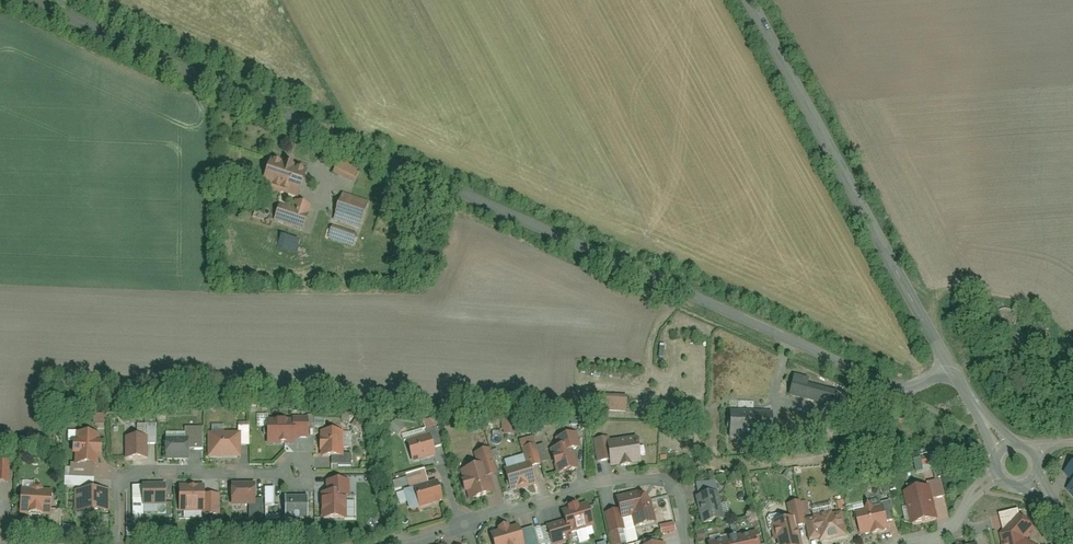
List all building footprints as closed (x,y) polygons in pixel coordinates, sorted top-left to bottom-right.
[(306,174),(267,158),(257,182),(296,198),(306,174)] [(336,159),(331,173),(353,181),(358,166),(336,159)] [(370,199),(340,188),(323,233),(352,244),(370,199)] [(280,195),(271,220),(303,231),(312,207),(280,195)] [(791,378),(787,393),(833,405),(837,390),(791,378)] [(580,410),(625,413),(626,398),(581,395),(580,410)] [(727,437),(771,437),(771,410),(727,410),(727,437)] [(96,424),(106,424),(106,414),(96,414),(96,424)] [(297,419),(297,437),(310,437),(310,416),(297,416),(297,419)] [(269,418),(269,443),(297,443),(297,437),(297,419),(269,418)] [(388,426),(396,434),(403,428),(395,419),(388,426)] [(501,434),(516,434),(515,419),(501,419),(501,434)] [(149,435),(149,442),(158,443),(159,423),(149,423),(149,435)] [(243,431),(243,444),(251,444),(252,425),(243,425),(243,431)] [(189,438),(189,447),(205,447),(205,427),(189,426),(189,438)] [(432,433),(435,445),(444,443),(439,426),(430,428),(432,433)] [(333,455),(346,455),(346,430),(322,430),(322,455),(333,455)] [(555,436),(558,447),(573,443),(575,448),(583,446),(578,430),(555,436)] [(94,464),(100,464),(102,432),(77,431),(75,463),(94,464)] [(210,431),(210,456),(243,457),(243,444),(243,431),(210,431)] [(414,460),(438,453),(435,445),(432,433),(408,440),(414,460)] [(127,457),(149,458),(149,442),(149,435),(128,435),(127,457)] [(189,447),(189,438),(167,438),(167,459),(189,459),(189,447)] [(597,462),(608,460),(604,444),(603,438),(593,440),(597,462)] [(608,460),(609,468),(639,462),(634,438),(604,444),(608,460)] [(532,460),(533,465),(544,462),(538,442),(524,446),(528,461),(532,460)] [(552,449),(559,473),(580,467),(575,448),(573,443),(558,447),(552,449)] [(488,462),(492,475),(499,473),(492,447),(475,452),(478,464),(488,462)] [(922,457),(924,463),(942,459),(940,452),(922,457)] [(346,455),(333,455),(333,464),(353,464),(353,455),(346,455)] [(11,481),(12,460),(0,460),(0,481),(11,481)] [(512,489),(538,482),(533,465),(532,460),(528,461),(506,467),(512,489)] [(470,499),(496,492),(492,475),(488,462),(478,464),(461,469),(470,499)] [(94,476),(94,464),(75,463),(72,463),(71,475),(94,476)] [(411,472),(415,486),(432,482),(427,467),(411,472)] [(93,486),(94,476),(71,475),(67,475),(66,485),(93,486)] [(931,483),(935,496),(949,493),(945,476),(931,479),(931,483)] [(328,479),(328,492),(348,492),(351,492),(351,479),(328,479)] [(415,486),(421,506),(445,499),(440,479),(432,482),(415,486)] [(167,505),(167,483),(144,482),(144,505),(167,505)] [(257,499),(257,482),(232,482),(232,504),(257,504),(257,499)] [(931,483),(906,490),(914,523),(940,517),(935,496),(931,483)] [(205,493),(205,484),(181,484),(180,511),(205,511),(205,493)] [(267,487),(267,504),(277,504),(277,487),(267,487)] [(53,509),(54,490),(22,488),(21,513),(53,515),(53,509)] [(112,490),(77,489),(76,509),(111,511),(112,490)] [(637,526),(658,520),(653,499),(639,490),(618,495),(621,507),(623,517),(634,514),(637,526)] [(697,495),(704,523),(726,517),(720,490),(697,495)] [(328,492),(323,492),(323,518),(348,518),(348,492),(328,492)] [(221,493),(205,493),(205,511),(205,514),(221,514),(221,493)] [(309,519),(309,495),(288,495),(288,519),(309,519)] [(797,515),(799,525),(808,522),(807,517),(802,498),(793,500),(797,515)] [(885,504),(889,518),(898,516),(894,498),(884,500),(885,504)] [(573,531),(597,524),(590,501),(566,508),(569,518),(573,531)] [(857,511),(863,533),(891,526),(889,518),(885,504),(857,511)] [(623,517),(621,507),(606,511),(611,532),(626,528),(623,517)] [(63,509),(53,509),(53,515),(52,528),(62,529),(63,509)] [(844,509),(815,516),(821,538),(821,540),(850,533),(844,509)] [(1028,537),(1037,524),(1020,512),(1004,535),(1006,543),(1038,543),(1028,537)] [(775,521),(781,543),(804,543),(799,525),(797,515),(775,521)] [(815,516),(807,517),(808,522),(813,540),(821,538),(815,516)] [(569,518),(548,524),(553,543),(556,543),(575,539),(573,531),(569,518)] [(676,520),(662,524),(664,532),(678,529),(676,520)] [(496,543),(525,543),(522,529),(520,523),(492,530),(496,543)] [(522,529),(525,543),(539,543),(535,526),(522,529)] [(710,543),(759,543),(756,529),(709,540),(710,543)]
